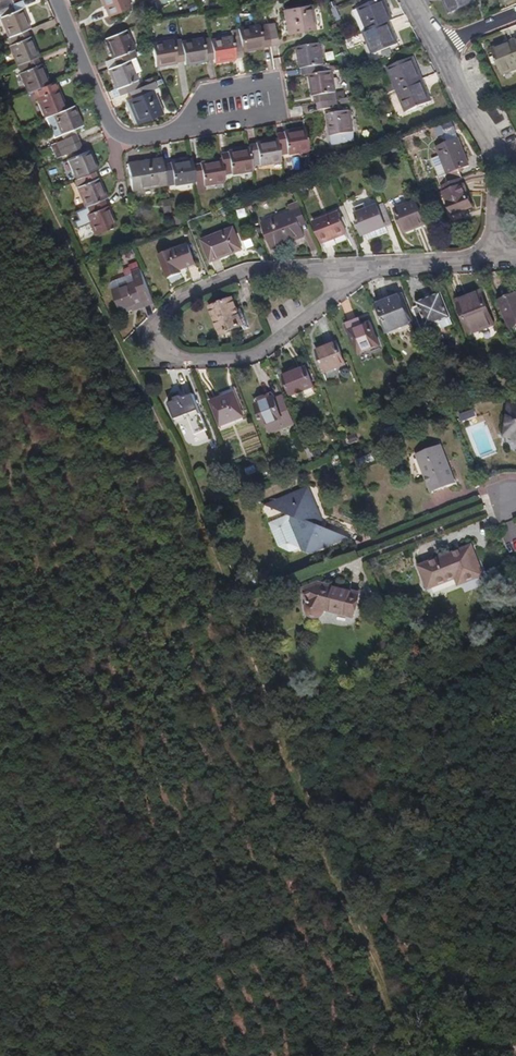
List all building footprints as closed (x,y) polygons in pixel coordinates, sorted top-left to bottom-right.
[(13,9),(17,7),(23,5),(21,0),(16,0),(11,2),(10,2),(13,9)] [(126,0),(100,0),(107,15),(129,5),(126,0)] [(382,0),(371,0),(355,6),(364,28),(384,20),(389,18),(382,0)] [(445,8),(466,0),(441,0),(445,8)] [(17,7),(13,9),(10,2),(0,7),(0,30),(3,37),(6,36),(19,30),(25,27),(17,7)] [(313,28),(308,3),(281,8),(286,32),(313,28)] [(364,28),(355,6),(350,9),(359,31),(364,28)] [(394,43),(384,20),(364,28),(359,31),(368,53),(394,43)] [(274,37),(272,22),(264,23),(267,38),(274,37)] [(260,39),(267,38),(264,23),(257,24),(257,23),(235,26),(236,33),(239,48),(261,45),(260,39)] [(28,34),(25,27),(19,30),(21,37),(28,34)] [(132,48),(123,28),(102,36),(111,57),(117,54),(120,61),(127,58),(134,55),(131,48),(132,48)] [(36,55),(28,34),(21,37),(19,30),(6,36),(9,42),(7,43),(15,63),(29,58),(36,55)] [(232,49),(239,48),(236,33),(230,34),(229,33),(208,37),(210,52),(211,58),(212,60),(233,57),(232,49)] [(180,50),(178,39),(178,35),(171,36),(171,35),(149,38),(150,48),(153,62),(174,59),(173,51),(180,50)] [(210,52),(208,37),(207,36),(200,37),(200,36),(178,39),(180,50),(182,58),(182,62),(204,59),(203,53),(210,52)] [(512,39),(490,47),(501,73),(515,66),(515,50),(512,39)] [(295,44),(299,65),(306,64),(307,72),(308,72),(328,68),(327,61),(320,62),(317,40),(295,44)] [(240,56),(239,48),(232,49),(233,57),(240,56)] [(182,58),(180,50),(173,51),(174,59),(182,58)] [(120,61),(117,54),(111,57),(102,60),(105,67),(113,64),(120,61)] [(39,61),(36,55),(29,58),(31,64),(39,61)] [(417,78),(408,56),(383,66),(392,88),(417,78)] [(47,82),(39,61),(31,64),(29,58),(15,63),(14,64),(17,70),(15,71),(24,92),(31,89),(45,83),(47,82)] [(136,78),(127,58),(120,61),(113,64),(105,67),(113,87),(119,85),(122,91),(123,91),(137,85),(134,79),(136,78)] [(307,72),(306,64),(299,65),(300,73),(307,72)] [(308,72),(311,93),(318,92),(319,100),(334,97),(337,97),(342,96),(341,89),(334,90),(331,68),(328,68),(308,72)] [(427,100),(417,78),(392,88),(401,111),(427,100)] [(161,111),(151,87),(156,85),(153,79),(137,85),(139,91),(125,97),(135,121),(161,111)] [(55,86),(53,80),(47,82),(45,83),(48,90),(55,86)] [(64,107),(55,86),(48,90),(45,83),(31,89),(33,96),(31,96),(40,117),(42,116),(48,113),(64,107)] [(122,91),(119,85),(113,87),(116,94),(122,91)] [(139,91),(137,85),(123,91),(125,97),(139,91)] [(335,104),(334,97),(319,100),(320,107),(335,104)] [(48,113),(42,116),(51,136),(53,135),(57,133),(73,126),(79,124),(71,104),(64,107),(48,113)] [(351,130),(348,109),(325,113),(328,133),(329,133),(331,141),(351,138),(350,130),(351,130)] [(306,148),(301,124),(280,128),(282,135),(274,137),(277,152),(285,150),(285,152),(306,148)] [(78,138),(73,126),(57,133),(53,135),(55,140),(69,134),(72,140),(78,138)] [(282,135),(280,128),(273,129),(274,134),(274,137),(282,135)] [(50,143),(52,149),(58,146),(72,140),(69,134),(55,140),(50,143)] [(274,137),(274,134),(252,138),(254,145),(246,147),(249,162),(256,160),(256,162),(278,158),(277,152),(274,137)] [(78,138),(72,140),(75,147),(81,144),(78,138)] [(254,145),(252,138),(245,140),(246,144),(246,147),(254,145)] [(55,155),(75,147),(72,140),(58,146),(52,149),(55,155)] [(467,168),(456,140),(434,149),(437,159),(444,176),(437,179),(436,179),(439,187),(440,187),(457,180),(460,179),(458,172),(467,168)] [(41,153),(52,149),(50,143),(39,147),(41,153)] [(246,147),(246,144),(225,148),(226,155),(219,157),(222,176),(226,175),(226,173),(250,168),(249,162),(246,147)] [(95,167),(87,146),(66,155),(74,176),(86,170),(93,167),(95,167)] [(226,155),(225,148),(218,149),(219,155),(219,157),(226,155)] [(161,160),(160,154),(125,160),(130,187),(164,181),(162,167),(161,160)] [(190,160),(189,154),(168,158),(169,165),(162,167),(164,181),(171,180),(172,181),(193,177),(191,167),(190,160)] [(219,157),(219,155),(197,159),(198,166),(191,167),(193,177),(194,182),(201,181),(201,182),(223,179),(222,176),(219,157)] [(169,165),(168,158),(161,160),(162,167),(169,165)] [(198,166),(197,159),(190,160),(191,167),(198,166)] [(444,176),(437,159),(430,161),(437,179),(444,176)] [(96,174),(93,167),(86,170),(89,176),(96,174)] [(105,195),(96,174),(89,176),(86,170),(74,176),(73,176),(75,182),(74,183),(83,204),(95,199),(102,196),(105,195)] [(470,209),(461,186),(460,187),(457,180),(440,187),(442,193),(441,194),(444,201),(439,203),(447,223),(465,216),(464,212),(470,209)] [(105,203),(102,196),(95,199),(97,206),(105,203)] [(161,198),(163,212),(171,211),(169,197),(161,198)] [(113,223),(105,203),(97,206),(95,199),(83,204),(82,205),(84,212),(83,212),(91,232),(113,223)] [(423,226),(414,204),(393,211),(402,234),(423,226)] [(304,237),(298,221),(304,219),(299,205),(293,208),(292,206),(288,207),(290,212),(261,223),(270,250),(304,237)] [(391,227),(383,205),(365,212),(362,206),(353,209),(355,216),(352,217),(360,239),(371,235),(385,230),(391,227)] [(345,236),(337,214),(313,223),(321,245),(345,236)] [(373,241),(388,236),(385,230),(371,235),(373,241)] [(242,252),(234,231),(203,242),(211,263),(242,252)] [(187,268),(196,265),(189,246),(159,257),(168,281),(189,273),(187,268)] [(120,314),(152,302),(140,269),(139,269),(136,262),(128,265),(129,268),(123,270),(126,276),(111,282),(110,283),(110,284),(110,286),(110,287),(111,290),(120,314)] [(493,331),(481,298),(458,307),(470,339),(493,331)] [(496,307),(507,335),(515,332),(515,299),(496,307)] [(452,332),(440,300),(417,309),(418,312),(413,314),(424,343),(452,332)] [(411,329),(401,301),(378,309),(388,337),(411,329)] [(240,331),(229,304),(208,312),(218,340),(240,331)] [(380,351),(371,328),(363,331),(360,324),(344,330),(347,337),(351,336),(359,359),(380,351)] [(345,370),(337,348),(316,356),(324,377),(345,370)] [(327,385),(348,378),(345,370),(324,377),(327,385)] [(313,392),(305,373),(283,382),(290,401),(313,392)] [(208,435),(193,398),(186,401),(185,399),(174,403),(176,405),(169,408),(175,424),(187,420),(195,440),(208,435)] [(243,423),(234,398),(211,407),(220,431),(243,423)] [(294,429),(283,400),(275,403),(274,402),(255,408),(263,430),(264,429),(267,438),(294,429)] [(509,411),(504,442),(513,444),(515,448),(515,412),(509,411)] [(358,447),(356,440),(348,442),(351,450),(358,447)] [(454,486),(440,449),(416,458),(430,495),(454,486)] [(358,470),(374,465),(371,457),(356,463),(358,470)] [(247,481),(257,477),(255,471),(245,475),(247,481)] [(321,486),(276,504),(307,518),(308,531),(304,536),(306,553),(314,555),(339,542),(344,535),(322,519),(324,516),(329,519),(321,486)] [(481,579),(470,551),(418,571),(427,593),(455,582),(458,588),(481,579)] [(356,597),(316,587),(300,593),(305,605),(304,608),(304,609),(304,612),(304,613),(305,615),(306,617),(308,618),(310,619),(312,620),(314,620),(316,619),(319,618),(321,616),(322,614),(350,621),(356,597)]
